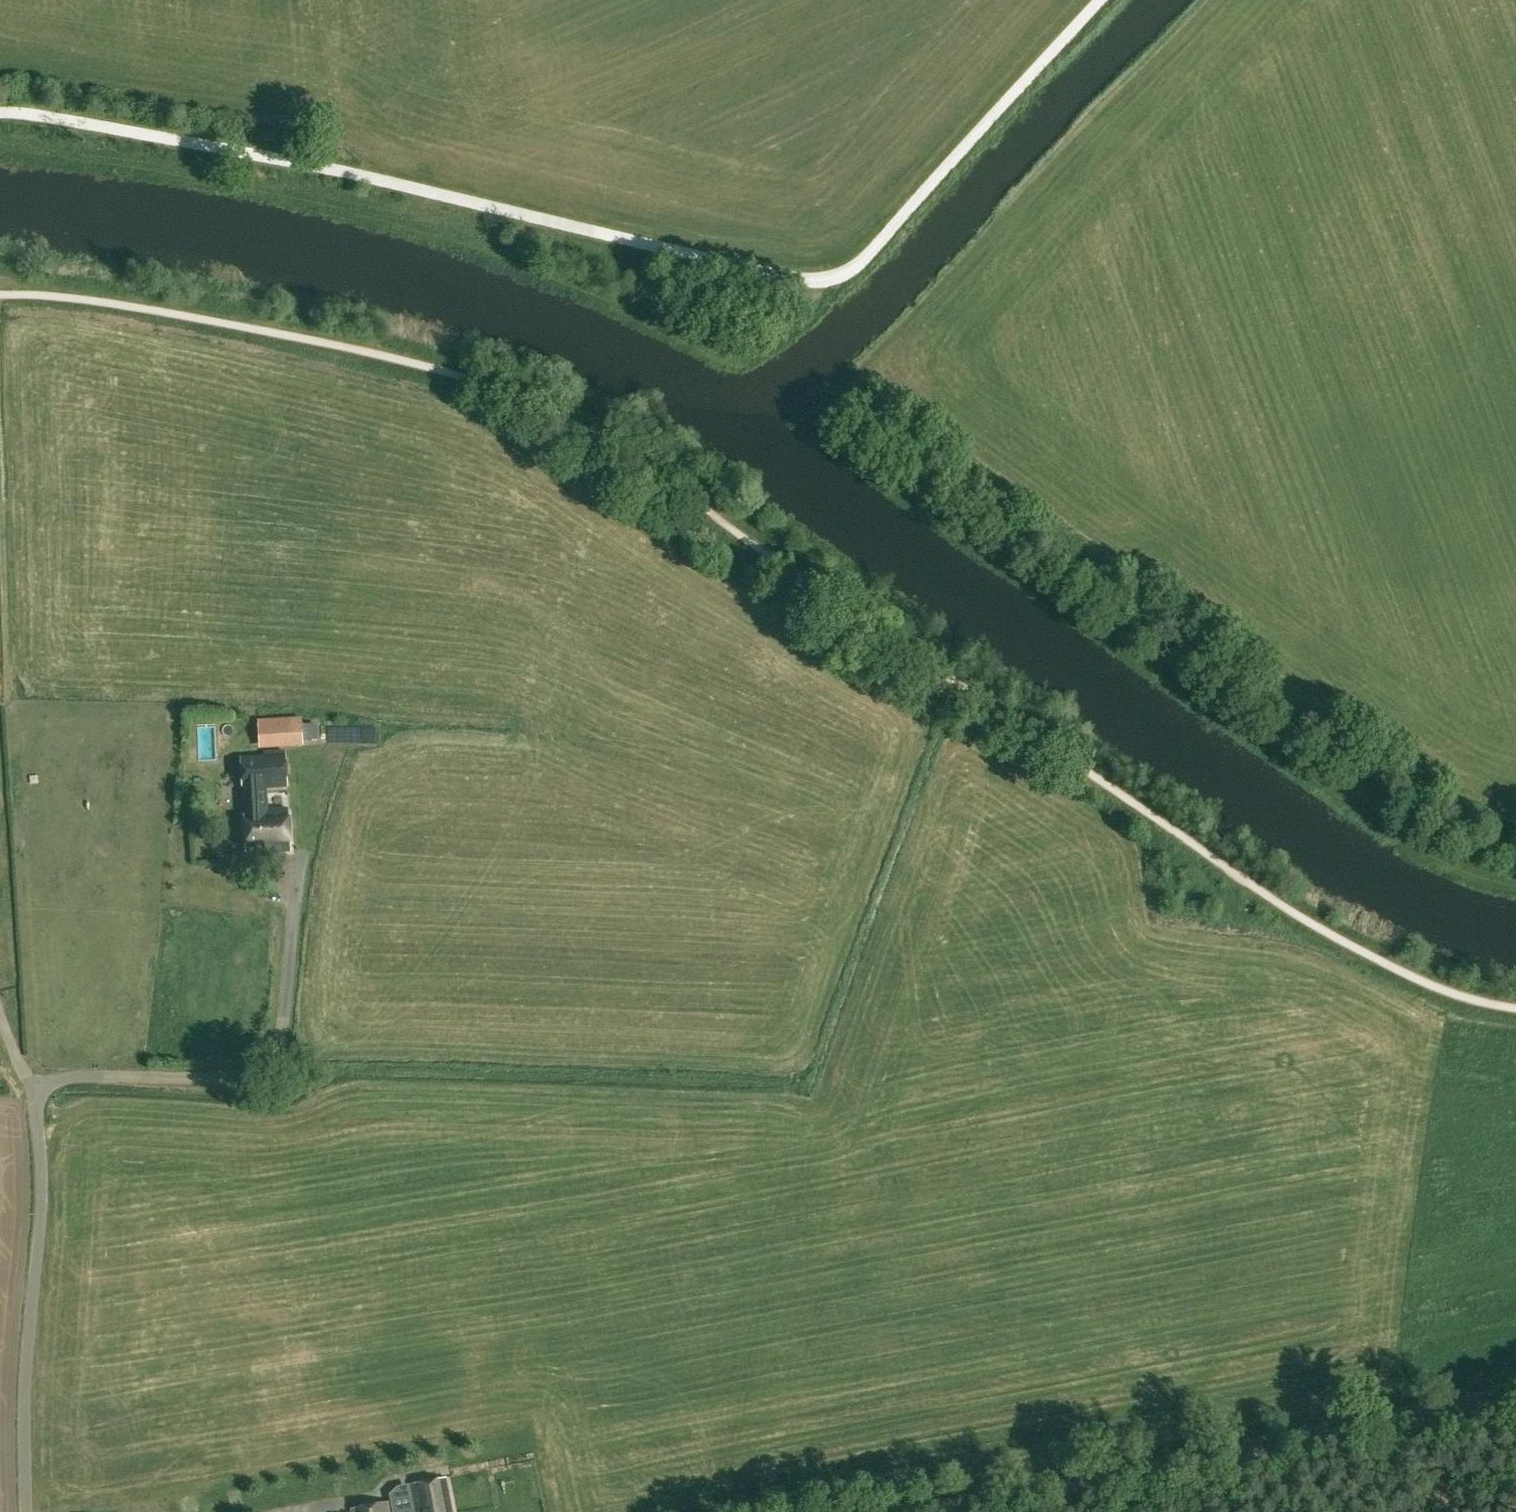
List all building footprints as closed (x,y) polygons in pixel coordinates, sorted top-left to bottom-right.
[(303,745),(301,717),(257,719),(259,748),(303,745)] [(243,811),(246,853),(291,851),(288,808),(271,809),(269,783),(287,782),(285,753),(240,756),(243,811)] [(446,1477),(411,1484),(416,1511),(453,1511),(446,1477)] [(393,1511),(415,1511),(409,1484),(396,1486),(389,1494),(393,1511)] [(390,1502),(351,1509),(352,1511),(392,1511),(390,1502)]
